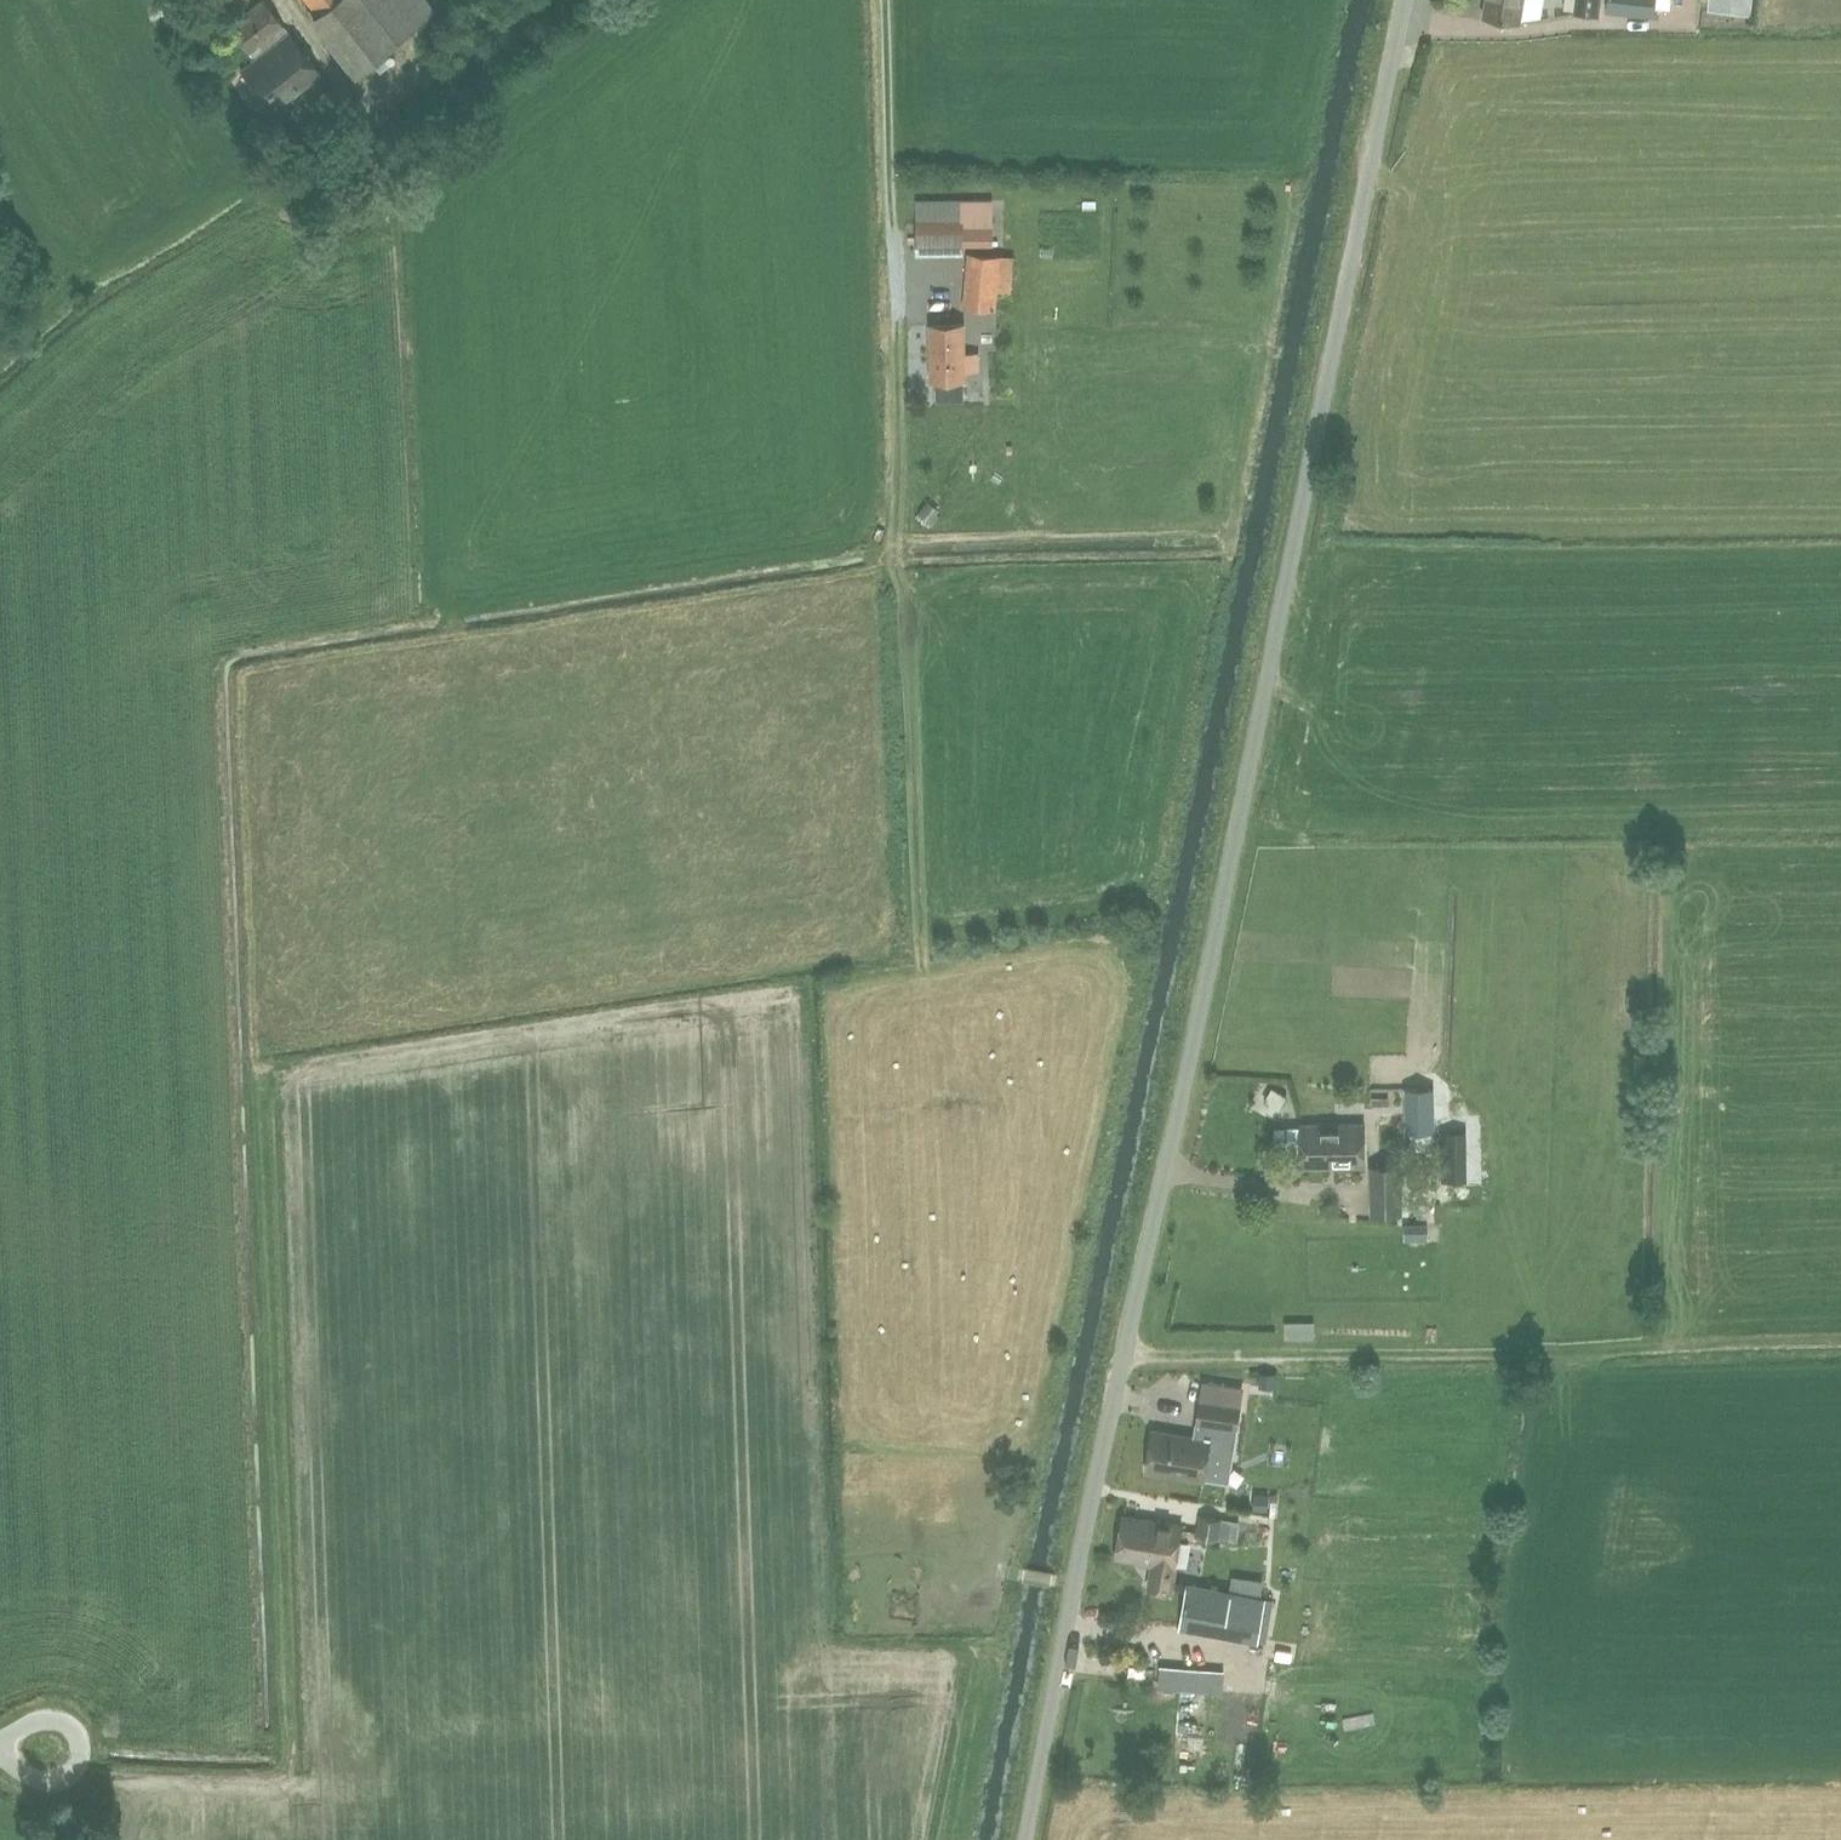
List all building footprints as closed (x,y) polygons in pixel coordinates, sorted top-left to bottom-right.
[(216,12),(233,0),(208,0),(216,12)] [(288,31),(264,0),(262,0),(229,26),(255,59),(288,31)] [(316,13),(312,16),(357,73),(435,11),(426,0),(306,0),(316,13)] [(1484,16),(1521,22),(1525,0),(1486,0),(1484,16)] [(1573,12),(1598,15),(1599,0),(1574,0),(1573,12)] [(1655,9),(1656,0),(1607,0),(1606,10),(1654,16),(1655,9)] [(1655,9),(1669,10),(1670,0),(1656,0),(1655,9)] [(288,31),(255,59),(241,70),(272,110),(320,73),(288,31)] [(963,219),(915,219),(915,250),(986,249),(986,229),(964,229),(963,219)] [(1042,243),(1065,244),(1065,233),(1042,232),(1042,243)] [(975,251),(972,288),(997,290),(997,288),(1010,289),(1012,265),(999,264),(1000,253),(975,251)] [(900,281),(913,280),(912,259),(899,260),(900,281)] [(965,325),(931,326),(933,382),(966,381),(966,372),(979,371),(978,355),(965,355),(965,325)] [(1434,1131),(1433,1084),(1408,1085),(1409,1131),(1434,1131)] [(1371,1104),(1388,1104),(1388,1096),(1371,1097),(1371,1104)] [(1302,1126),(1302,1169),(1365,1168),(1364,1125),(1302,1126)] [(1465,1130),(1444,1130),(1441,1131),(1442,1179),(1444,1179),(1466,1179),(1465,1130)] [(1402,1213),(1402,1164),(1370,1165),(1370,1214),(1402,1213)] [(1404,1222),(1404,1239),(1427,1239),(1427,1222),(1404,1222)] [(1237,1430),(1240,1408),(1202,1402),(1199,1424),(1237,1430)] [(1204,1481),(1210,1441),(1154,1432),(1148,1472),(1204,1481)] [(1194,1535),(1227,1541),(1231,1519),(1198,1513),(1194,1535)] [(1124,1517),(1117,1559),(1175,1569),(1182,1527),(1124,1517)] [(1265,1596),(1187,1582),(1181,1617),(1226,1625),(1227,1622),(1259,1628),(1265,1596)] [(1200,1689),(1201,1669),(1158,1665),(1156,1686),(1200,1689)]
